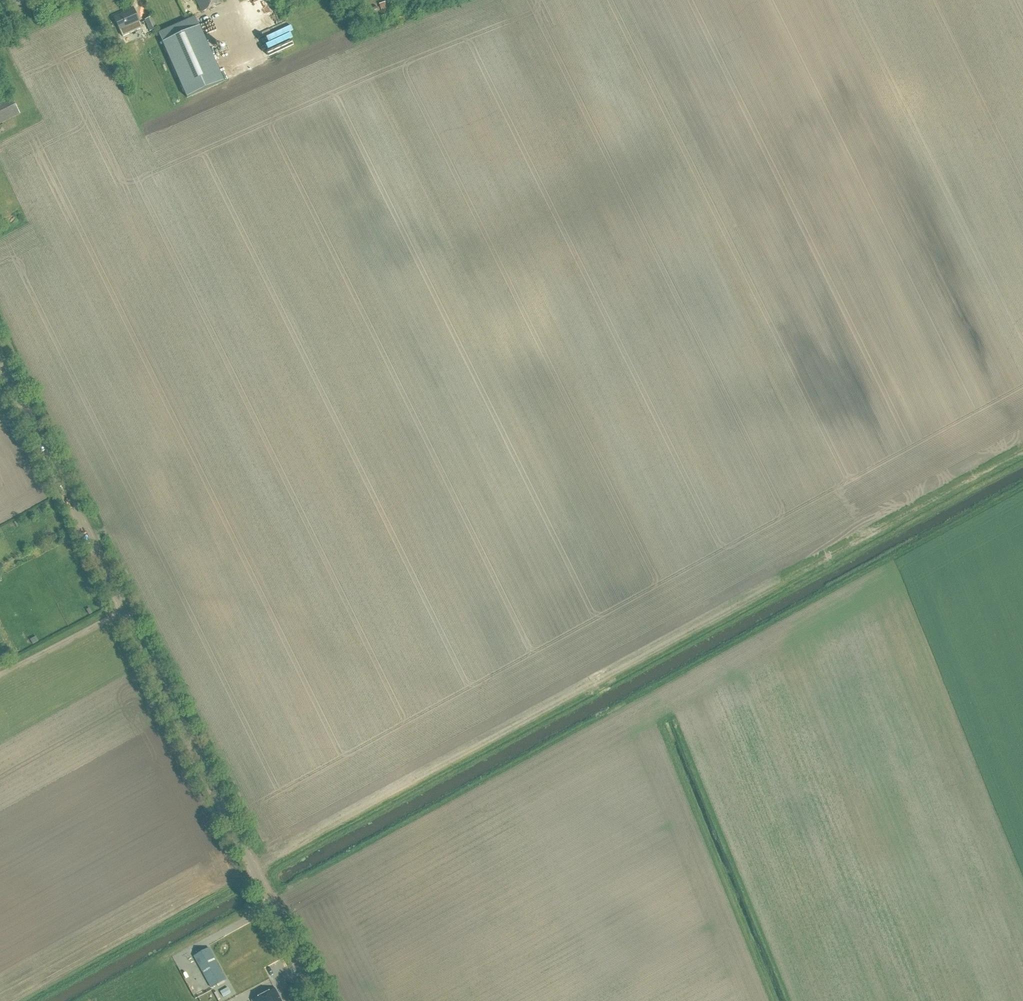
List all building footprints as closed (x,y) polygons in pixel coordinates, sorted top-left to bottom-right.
[(196,1),(201,12),(223,2),(222,0),(196,0),(196,1)] [(388,1),(378,5),(381,11),(391,7),(388,1)] [(125,12),(114,17),(120,30),(131,25),(132,27),(140,23),(132,7),(125,10),(125,12)] [(157,29),(152,17),(144,20),(149,32),(157,29)] [(200,27),(163,44),(188,99),(224,82),(200,27)] [(21,114),(11,95),(0,101),(0,124),(21,114)] [(211,988),(226,980),(208,948),(194,956),(211,988)] [(252,1000),(281,1000),(274,989),(252,1000)]
